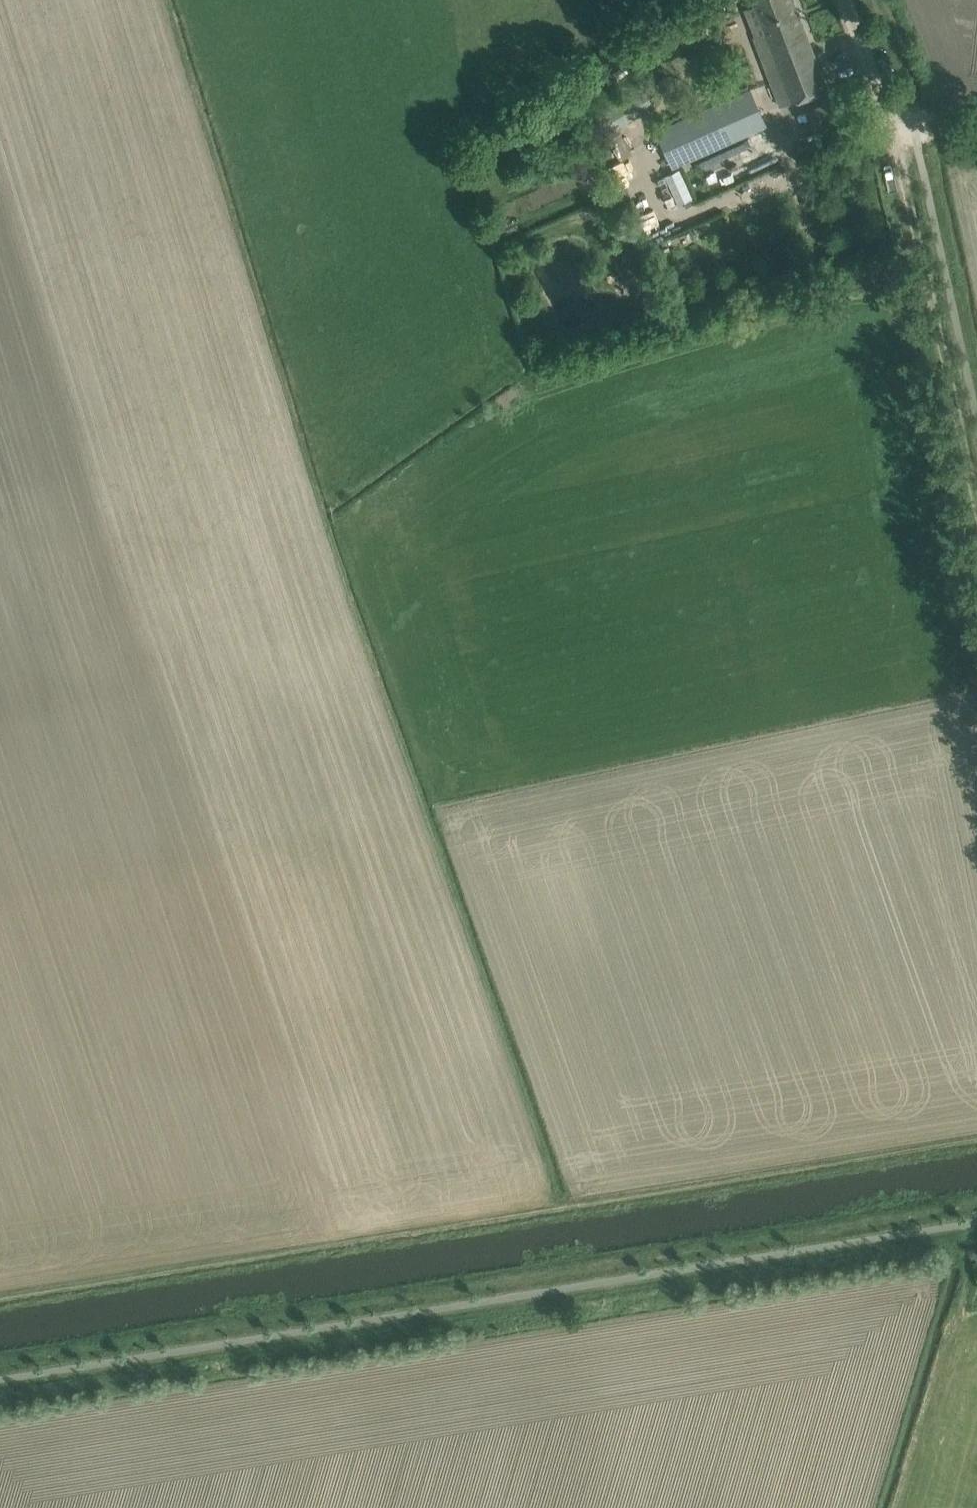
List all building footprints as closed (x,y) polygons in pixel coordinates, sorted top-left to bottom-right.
[(755,5),(765,32),(756,35),(754,36),(781,105),(808,95),(827,88),(794,0),(753,0),(755,5)] [(610,131),(650,107),(637,85),(597,110),(610,131)] [(750,89),(731,97),(658,130),(674,166),(766,125),(750,89)] [(848,118),(840,97),(806,111),(815,131),(848,118)]
